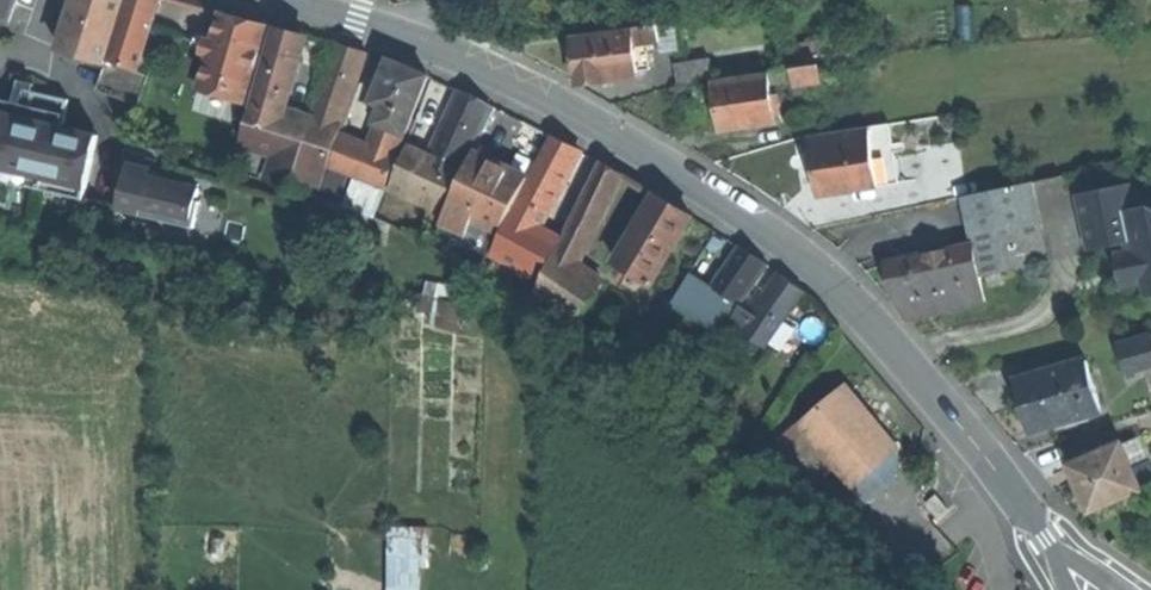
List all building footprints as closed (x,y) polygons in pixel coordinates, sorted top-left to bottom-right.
[(8,25),(16,0),(0,0),(0,22),(8,25)] [(104,67),(105,63),(105,62),(126,0),(76,0),(58,52),(104,67)] [(135,72),(159,0),(126,0),(105,62),(135,72)] [(240,22),(220,16),(212,45),(208,57),(198,92),(243,105),(266,30),(240,22)] [(634,49),(643,48),(655,46),(653,29),(632,31),(634,49)] [(262,68),(290,77),(302,40),(288,36),(274,31),(262,68)] [(589,62),(593,88),(639,82),(638,76),(634,49),(632,31),(586,38),(589,62)] [(200,55),(208,57),(212,45),(204,43),(200,55)] [(314,109),(344,119),(364,56),(352,52),(335,46),(314,109)] [(643,48),(634,49),(638,76),(646,75),(643,48)] [(147,78),(105,63),(104,67),(95,90),(138,105),(147,78)] [(407,72),(387,64),(370,106),(379,110),(370,133),(400,144),(427,80),(407,72)] [(674,89),(710,84),(707,64),(672,68),(674,89)] [(278,114),(290,77),(262,68),(236,148),(274,161),(288,117),(278,114)] [(818,72),(790,75),(792,90),(806,88),(820,87),(818,72)] [(790,75),(767,78),(769,93),(792,90),(790,75)] [(713,110),(715,134),(773,127),(769,93),(767,78),(710,84),(713,110)] [(809,106),(806,88),(792,90),(794,108),(809,106)] [(80,203),(87,172),(51,163),(59,131),(65,103),(31,95),(24,122),(0,116),(0,184),(80,203)] [(457,95),(429,155),(461,170),(473,145),(476,146),(480,138),(477,136),(489,110),(473,103),(457,95)] [(343,122),(344,119),(314,109),(309,124),(288,117),(274,161),(265,187),(316,204),(317,201),(326,174),(343,122)] [(380,196),(400,144),(370,133),(343,122),(326,174),(346,182),(355,186),(380,196)] [(536,133),(523,125),(510,149),(522,155),(519,160),(523,163),(526,157),(534,162),(535,162),(548,139),(536,133)] [(888,128),(867,132),(876,189),(897,186),(888,128)] [(95,139),(59,131),(51,163),(87,172),(95,139)] [(867,132),(808,140),(812,168),(817,198),(876,189),(867,132)] [(535,206),(548,212),(579,154),(565,147),(549,139),(527,181),(519,197),(535,206)] [(386,192),(439,217),(461,170),(429,155),(425,162),(405,152),(386,192)] [(527,181),(473,153),(438,224),(463,237),(471,220),(482,226),(500,235),(519,197),(527,181)] [(529,170),(534,162),(526,157),(523,163),(521,166),(529,170)] [(619,177),(600,166),(531,296),(595,342),(624,304),(572,267),(619,177)] [(194,204),(197,192),(146,180),(148,173),(125,167),(115,211),(139,217),(139,219),(191,231),(197,205),(194,204)] [(335,208),(346,182),(326,174),(317,201),(335,208)] [(1031,184),(984,194),(991,228),(1010,224),(1038,218),(1031,184)] [(369,222),(380,196),(355,186),(344,213),(369,222)] [(1088,248),(1125,241),(1128,254),(1123,255),(1119,264),(1121,277),(1129,285),(1139,283),(1142,301),(1150,300),(1150,204),(1136,207),(1132,186),(1077,196),(1083,225),(1088,248)] [(957,200),(967,250),(973,276),(1000,271),(991,228),(984,194),(957,200)] [(524,226),(535,206),(519,197),(500,235),(489,255),(515,269),(537,281),(557,243),(524,226)] [(615,268),(648,289),(691,222),(673,211),(658,201),(615,268)] [(1038,218),(1010,224),(1019,267),(1047,261),(1038,218)] [(474,242),(482,226),(471,220),(463,237),(474,242)] [(1010,224),(991,228),(1000,271),(1019,267),(1010,224)] [(967,250),(889,267),(892,278),(895,293),(937,284),(973,276),(967,250)] [(711,317),(725,327),(765,270),(751,260),(738,251),(710,290),(723,299),(711,317)] [(1116,288),(1129,285),(1121,277),(1119,264),(1123,255),(1110,257),(1116,288)] [(530,294),(537,281),(515,269),(509,282),(530,294)] [(976,293),(973,276),(937,284),(941,300),(976,293)] [(751,321),(772,335),(801,295),(790,287),(780,280),(751,321)] [(465,321),(468,284),(428,281),(425,318),(465,321)] [(941,300),(937,284),(895,293),(898,309),(941,300)] [(761,352),(772,335),(751,321),(738,312),(727,328),(761,352)] [(1123,371),(1150,363),(1150,345),(1147,333),(1115,343),(1123,371)] [(1027,407),(1034,432),(1100,413),(1086,365),(1020,383),(1027,407)] [(837,471),(851,489),(894,454),(870,424),(845,393),(802,428),(837,471)] [(806,496),(837,471),(802,428),(771,452),(806,496)] [(1082,451),(1084,458),(1097,454),(1094,447),(1082,451)] [(1070,490),(1077,511),(1130,493),(1115,448),(1097,454),(1084,458),(1062,466),(1070,490)] [(924,509),(932,521),(943,513),(934,501),(924,509)] [(391,589),(421,589),(422,559),(431,559),(431,529),(392,528),(391,589)]
